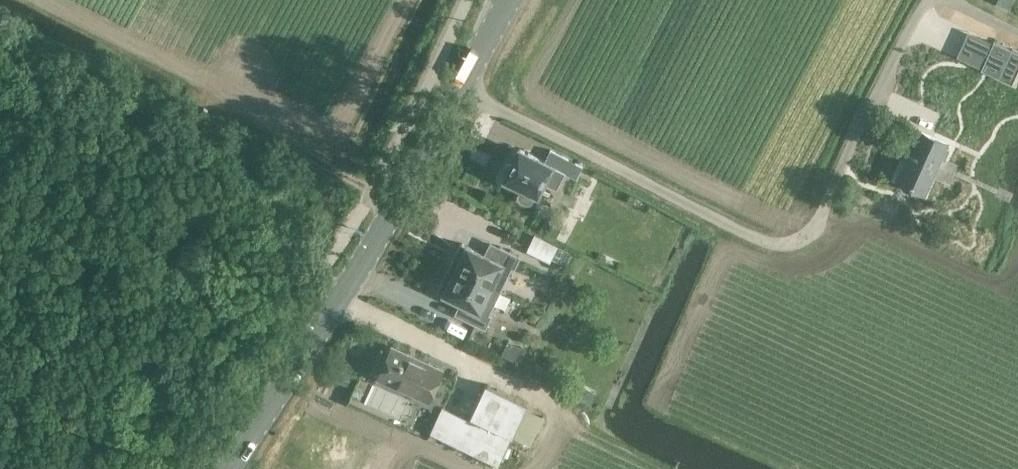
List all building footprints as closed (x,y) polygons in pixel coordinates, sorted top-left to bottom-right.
[(1017,80),(1017,48),(966,29),(956,57),(1017,80)] [(898,179),(927,191),(950,141),(920,129),(898,179)] [(517,195),(518,198),(520,200),(522,202),(526,203),(528,203),(531,202),(535,193),(536,194),(542,182),(556,188),(564,171),(576,177),(582,164),(550,149),(544,160),(519,148),(512,163),(510,162),(506,163),(502,171),(503,176),(505,177),(505,179),(506,179),(521,186),(517,195)] [(526,251),(549,262),(556,247),(533,236),(526,251)] [(449,266),(500,291),(511,268),(514,269),(520,256),(499,245),(493,258),(460,242),(449,266)] [(500,291),(449,266),(437,290),(469,305),(463,318),(485,329),(492,315),(489,314),(500,291)] [(377,377),(428,401),(442,369),(391,346),(377,377)] [(471,413),(469,417),(442,404),(429,432),(499,466),(513,436),(529,444),(543,415),(526,407),(528,403),(487,382),(485,384),(484,383),(471,413)]
